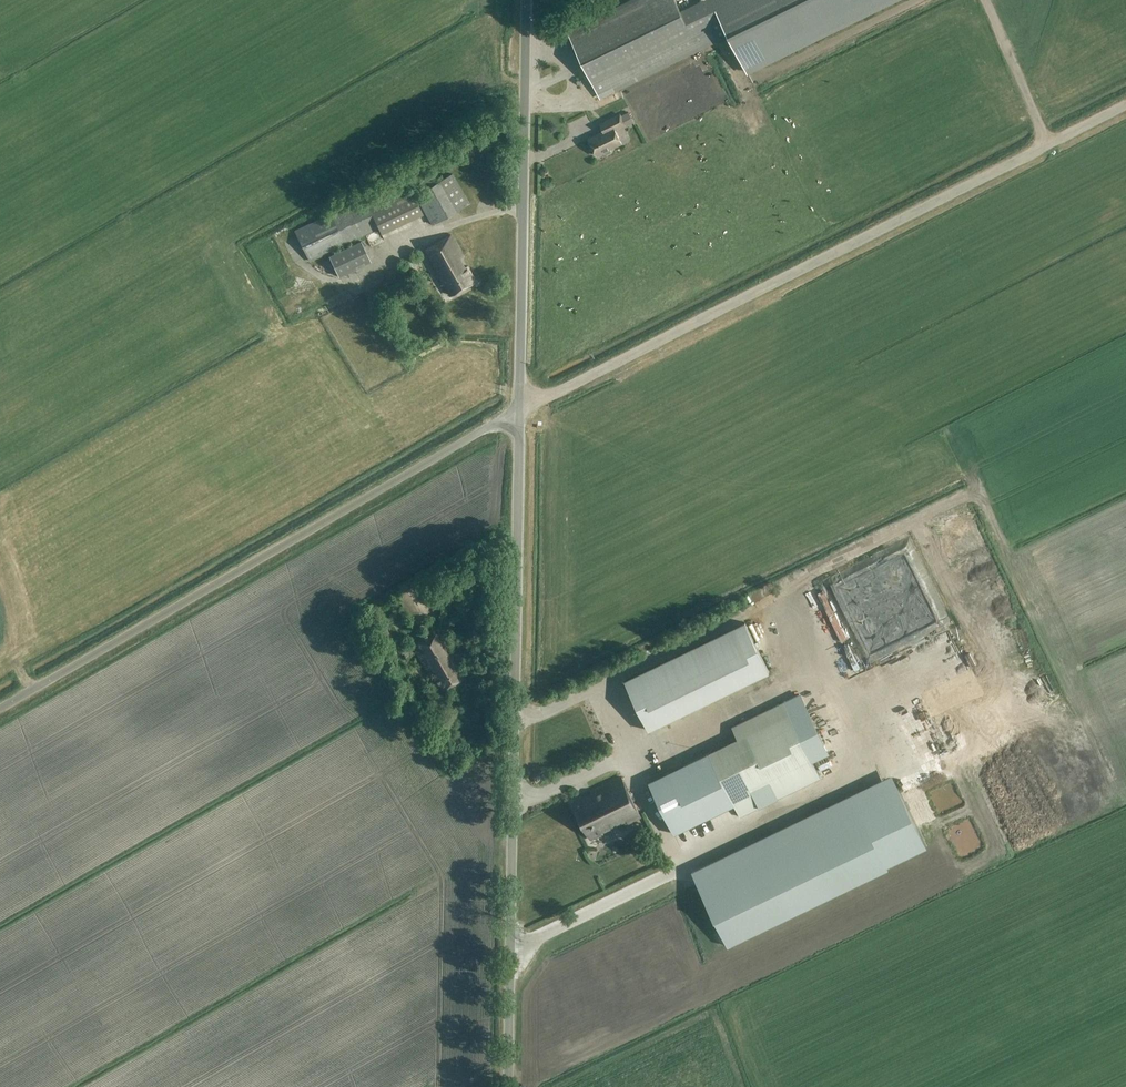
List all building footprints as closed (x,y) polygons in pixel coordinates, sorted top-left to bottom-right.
[(686,22),(680,9),(676,0),(631,0),(567,31),(599,96),(716,40),(708,23),(704,14),(686,22)] [(680,9),(686,22),(704,14),(708,23),(719,17),(747,73),(898,0),(699,0),(680,9)] [(628,111),(621,115),(620,114),(604,122),(607,129),(588,138),(597,155),(604,152),(604,153),(607,153),(610,152),(611,150),(610,149),(621,143),(615,129),(625,124),(626,126),(633,122),(628,111)] [(453,176),(439,184),(427,164),(413,172),(425,192),(417,197),(430,221),(467,200),(453,176)] [(309,261),(377,228),(380,233),(421,214),(405,179),(295,231),(309,261)] [(449,294),(475,280),(467,265),(465,266),(460,258),(462,257),(450,234),(425,248),(449,294)] [(361,240),(329,256),(338,276),(370,260),(361,240)] [(745,622),(624,680),(648,730),(769,672),(745,622)] [(439,628),(413,643),(439,690),(465,675),(455,656),(452,658),(448,651),(451,650),(439,628)] [(904,677),(907,683),(920,678),(917,672),(904,677)] [(737,738),(643,783),(667,835),(734,806),(739,816),(820,778),(783,701),(731,726),(737,738)] [(574,802),(591,838),(602,833),(602,832),(626,820),(627,821),(640,815),(621,777),(591,791),(592,793),(574,802)] [(851,799),(698,869),(726,927),(881,858),(851,799)] [(701,825),(683,833),(687,842),(705,834),(701,825)]
